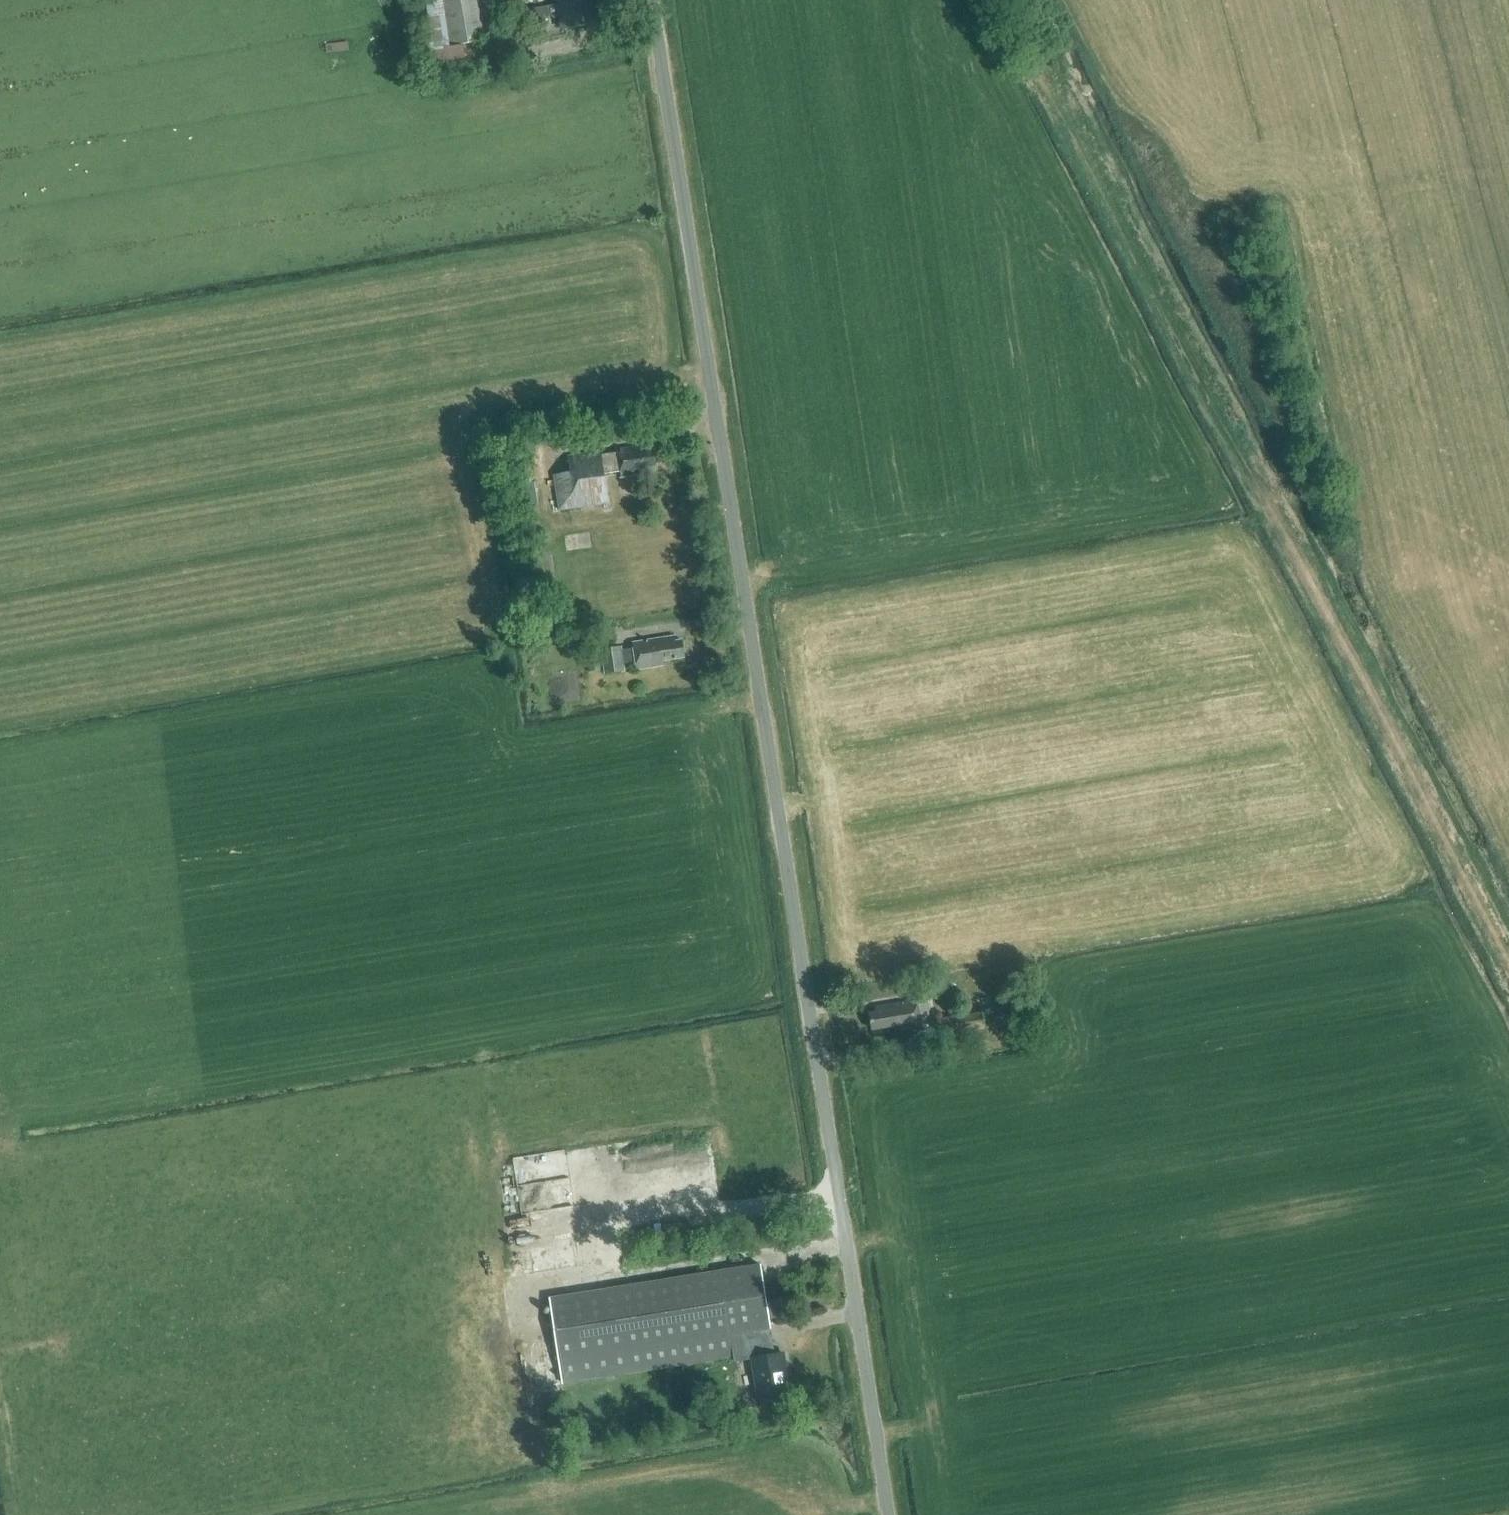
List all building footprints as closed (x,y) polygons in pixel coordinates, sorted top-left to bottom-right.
[(427,4),(434,72),(462,69),(458,44),(488,39),(481,0),(426,0),(427,4)] [(531,9),(518,10),(521,22),(549,18),(548,16),(561,14),(563,28),(594,23),(591,0),(558,0),(559,5),(531,9)] [(610,501),(605,472),(620,470),(621,477),(642,474),(641,468),(657,465),(654,446),(648,447),(647,442),(617,447),(617,452),(603,455),(602,450),(569,455),(571,471),(555,474),(561,509),(610,501)] [(537,505),(534,485),(522,487),(525,507),(537,505)] [(662,660),(684,656),(682,639),(675,640),(675,635),(633,641),(634,648),(622,649),(622,646),(603,649),(606,674),(625,671),(624,666),(636,664),(636,669),(663,665),(662,660)] [(599,653),(587,655),(589,671),(601,669),(599,653)] [(524,678),(540,678),(540,668),(524,668),(524,678)] [(919,1004),(918,999),(875,1006),(876,1011),(870,1012),(873,1029),(895,1026),(895,1031),(923,1027),(921,1016),(930,1015),(928,1002),(919,1004)] [(939,1035),(1013,1024),(1011,1007),(938,1016),(939,1035)] [(909,1059),(919,1059),(919,1049),(909,1049),(909,1059)] [(760,1402),(790,1397),(783,1352),(775,1353),(761,1264),(550,1298),(564,1382),(735,1355),(735,1357),(748,1355),(748,1359),(753,1358),(760,1402)]
